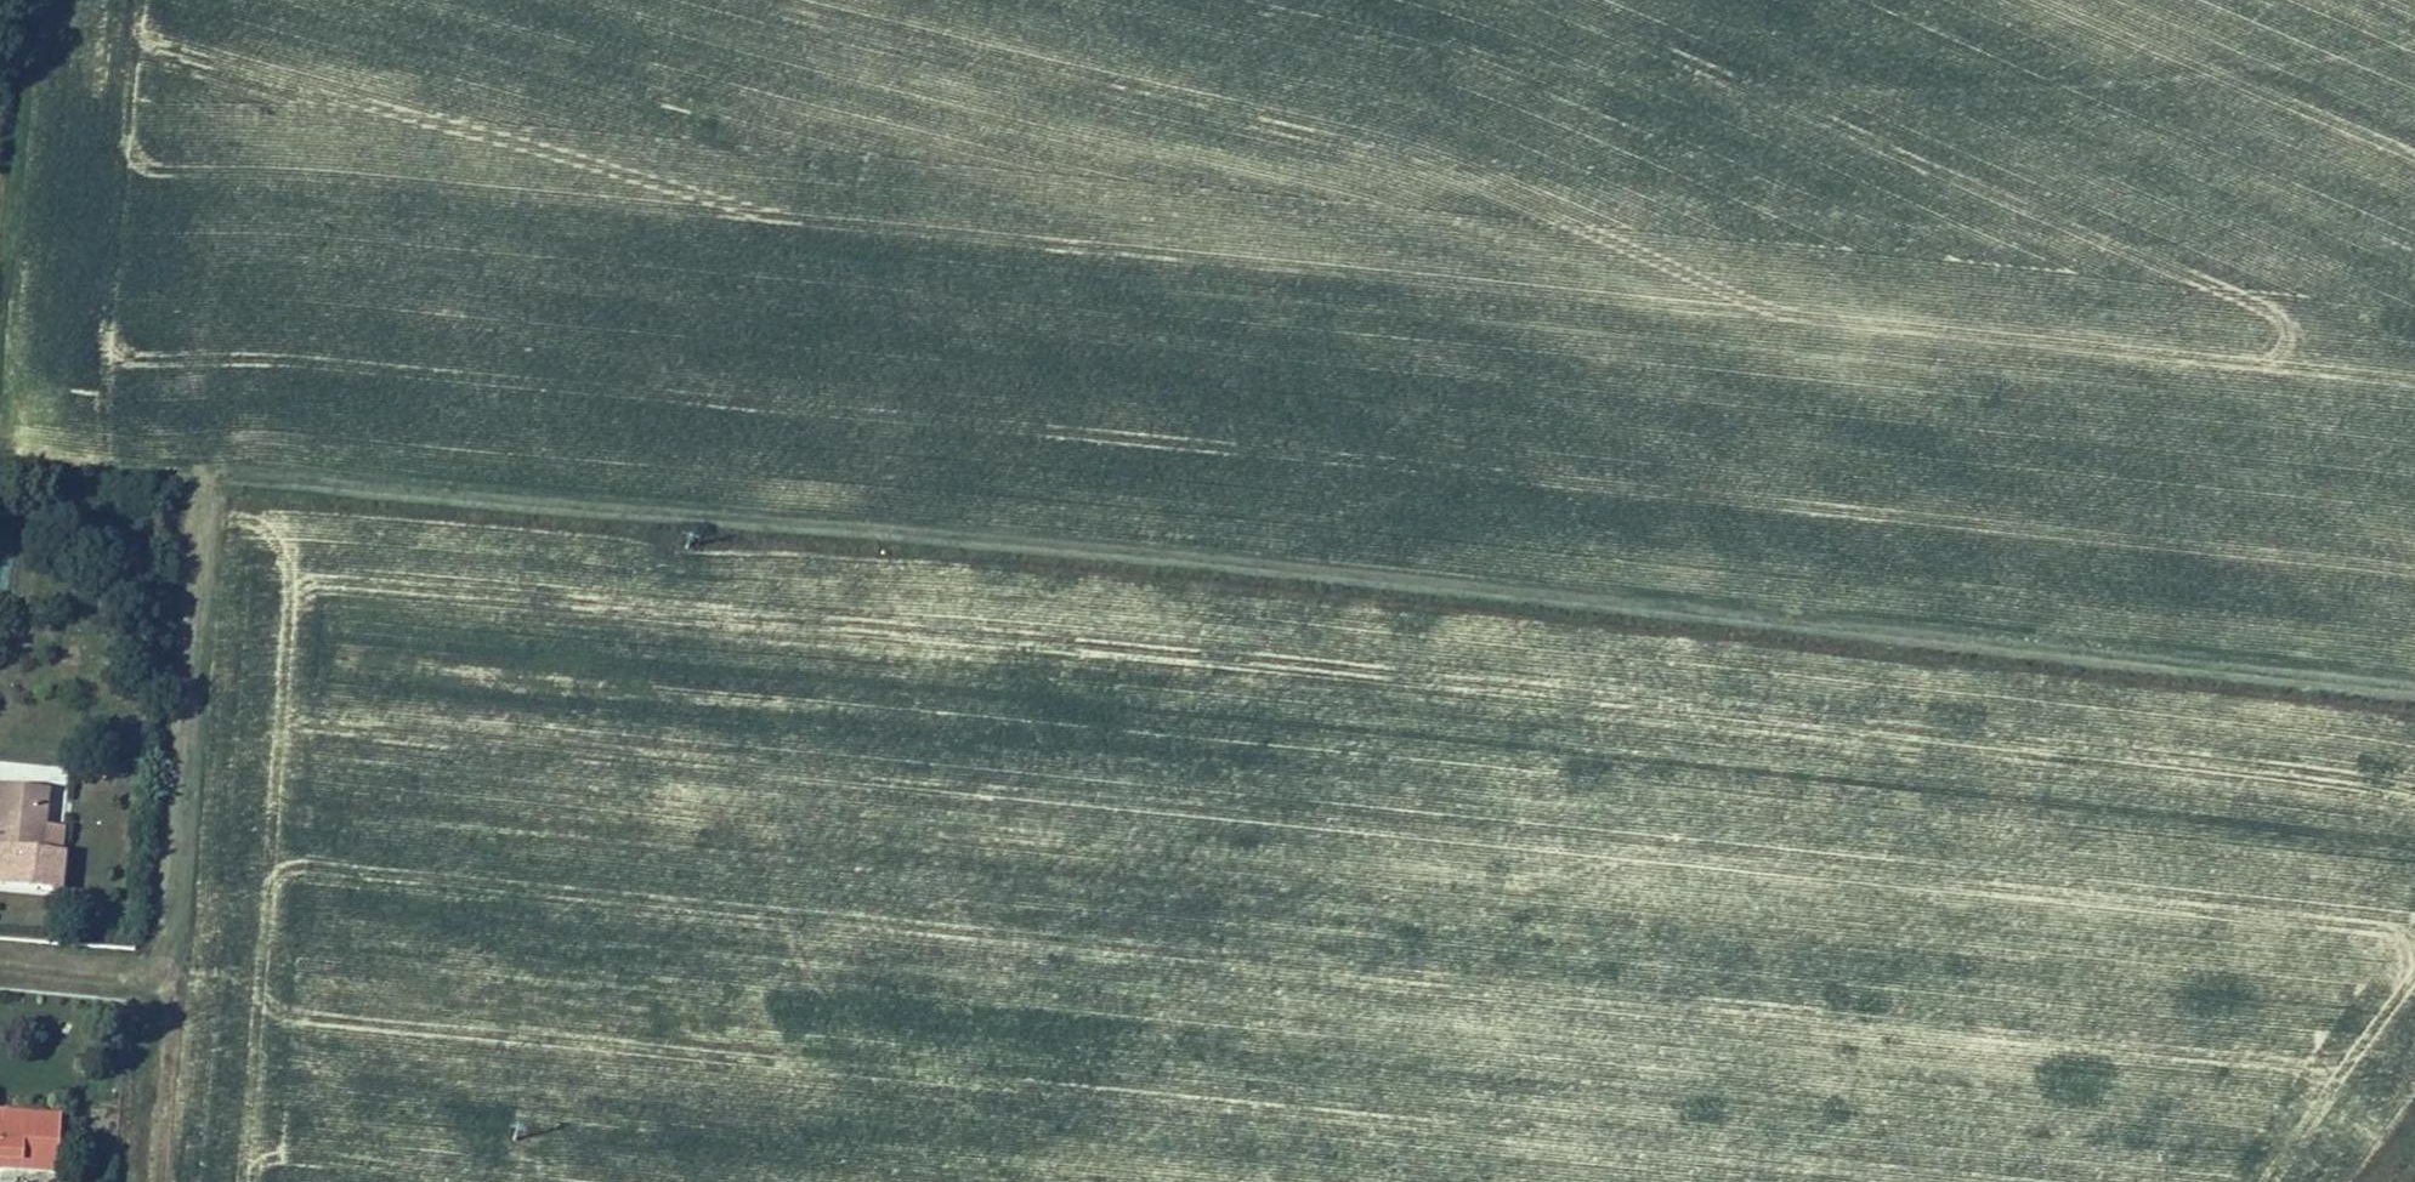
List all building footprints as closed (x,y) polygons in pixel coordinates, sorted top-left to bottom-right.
[(0,776),(0,842),(34,844),(34,840),(35,814),(36,779),(0,776)] [(51,815),(35,814),(34,840),(51,841),(51,815)] [(14,1155),(13,1172),(52,1175),(56,1113),(0,1109),(0,1154),(14,1155)] [(13,1172),(14,1155),(0,1154),(0,1171),(13,1172)]
